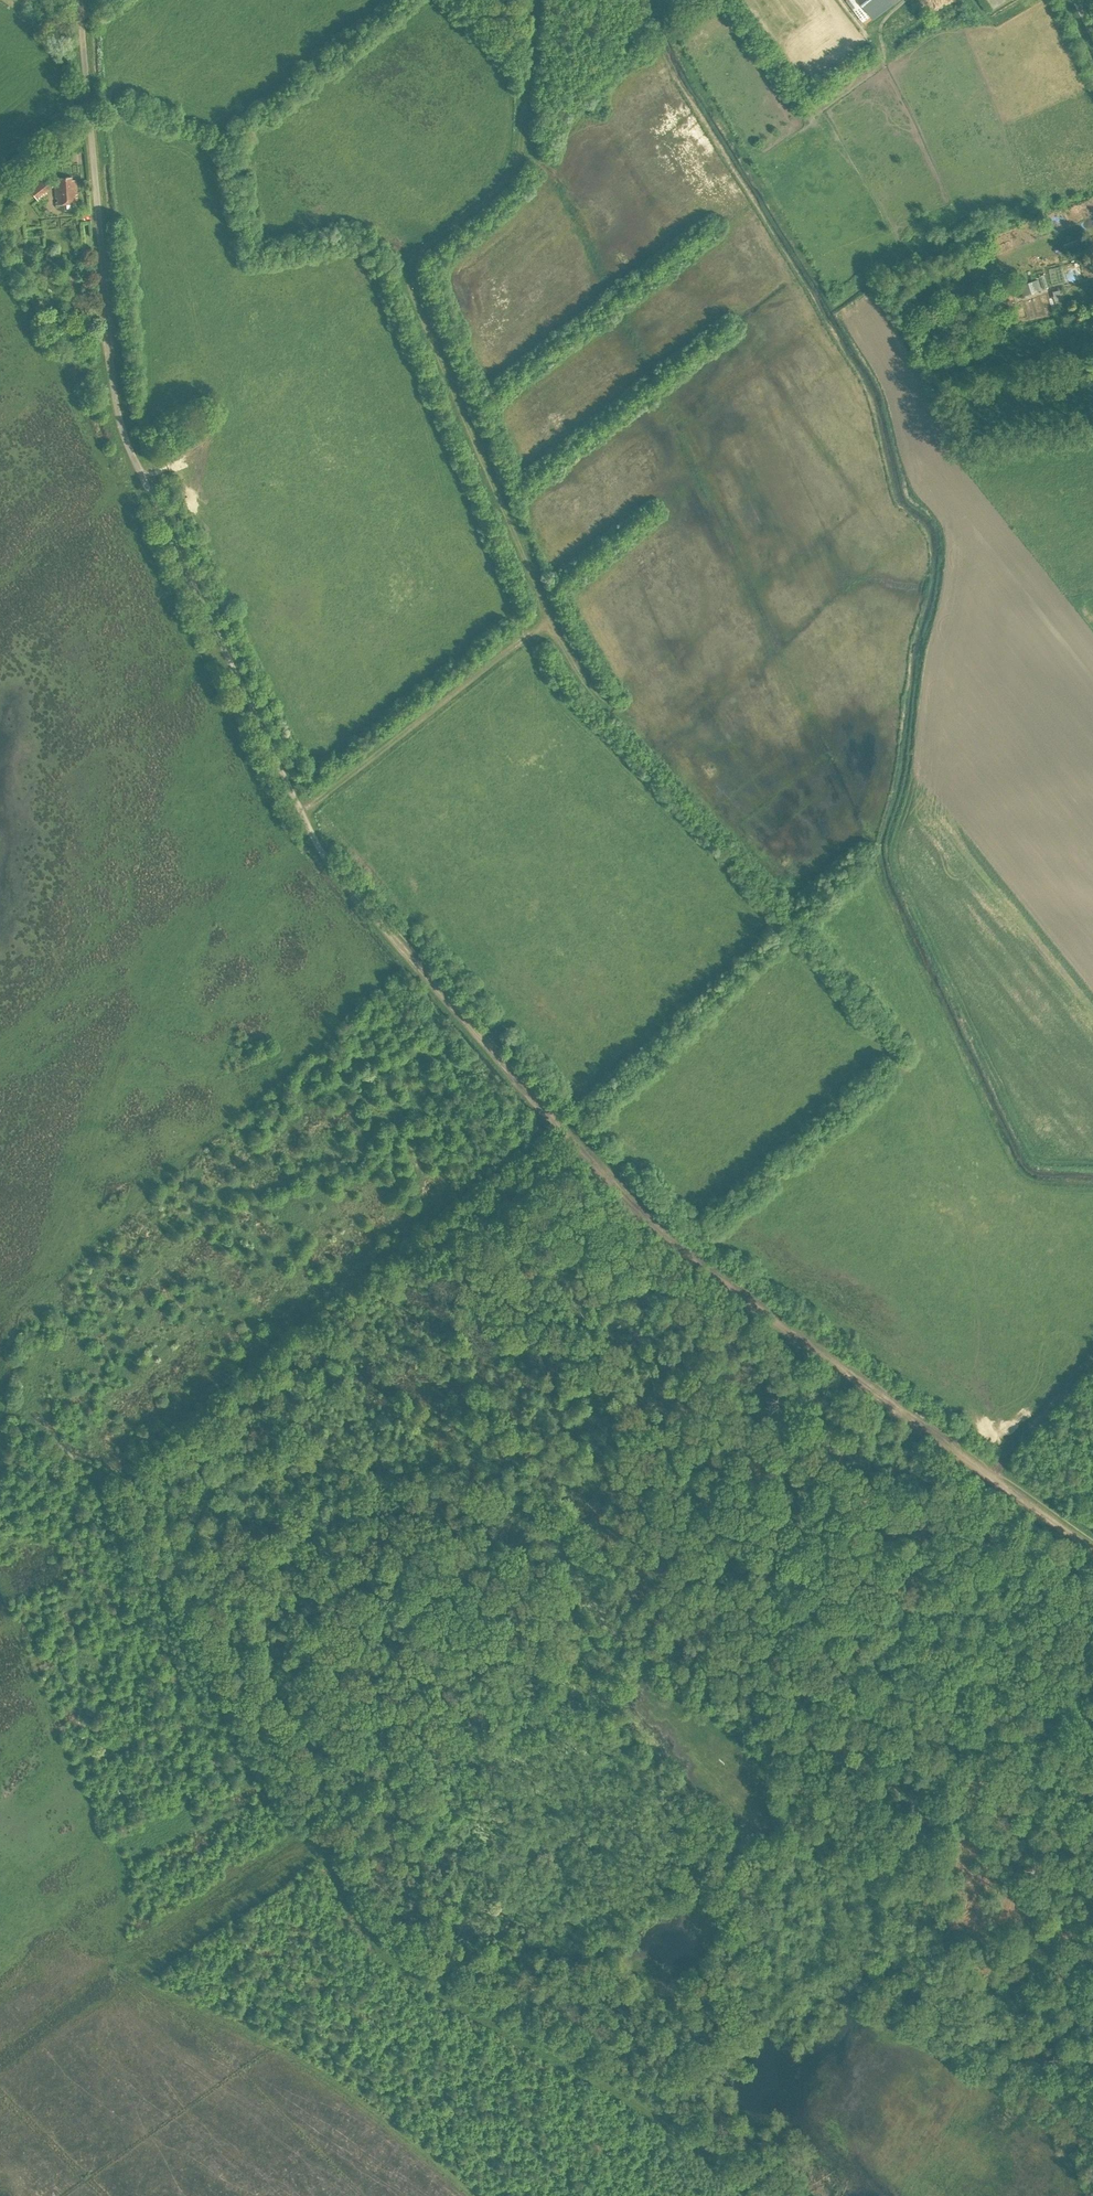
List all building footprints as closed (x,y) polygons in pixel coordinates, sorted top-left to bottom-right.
[(873,18),(897,0),(859,0),(873,18)] [(35,199),(52,186),(44,176),(28,189),(35,199)] [(55,182),(55,187),(54,187),(55,204),(63,203),(63,210),(73,209),(72,202),(77,202),(75,180),(71,180),(70,177),(59,177),(60,181),(55,182)] [(1038,291),(1035,281),(1017,286),(1020,296),(1038,291)] [(1057,300),(1066,298),(1064,289),(1055,291),(1057,300)]
